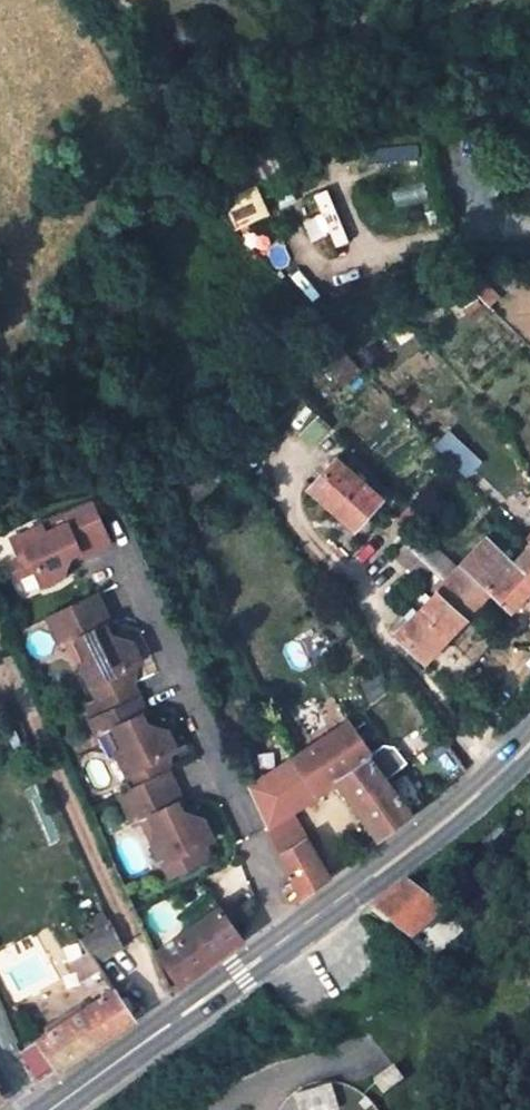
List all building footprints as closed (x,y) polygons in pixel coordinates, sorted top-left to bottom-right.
[(273,140),(208,169),(222,199),(257,184),(287,170),(273,140)] [(270,214),(257,184),(222,199),(237,229),(270,214)] [(315,213),(306,214),(311,246),(344,241),(336,186),(312,190),(315,213)] [(482,279),(473,287),(474,292),(481,298),(491,288),(482,279)] [(499,296),(491,288),(481,298),(489,306),(499,296)] [(343,348),(325,365),(341,384),(360,370),(343,348)] [(338,457),(311,488),(355,528),(382,498),(338,457)] [(29,530),(11,538),(27,573),(35,569),(42,585),(62,576),(68,561),(70,555),(78,551),(80,555),(111,542),(94,501),(63,515),(66,523),(42,534),(29,530)] [(426,520),(409,505),(399,516),(415,532),(417,529),(426,520)] [(63,515),(29,530),(42,534),(66,523),(63,515)] [(443,553),(419,531),(396,556),(437,592),(453,574),(437,560),(443,553)] [(516,562),(487,537),(459,567),(453,574),(437,592),(466,618),(490,593),(511,613),(529,591),(529,546),(516,562)] [(78,551),(70,555),(68,561),(80,555),(78,551)] [(459,567),(443,553),(437,560),(453,574),(459,567)] [(35,569),(27,573),(34,588),(42,585),(35,569)] [(410,601),(420,609),(431,597),(422,588),(410,601)] [(425,662),(466,618),(437,592),(431,597),(420,609),(417,613),(396,636),(425,662)] [(98,699),(133,683),(126,669),(141,661),(131,641),(116,636),(109,634),(105,625),(110,623),(97,594),(48,617),(62,646),(70,642),(78,638),(90,662),(86,674),(98,699)] [(391,632),(396,636),(417,613),(413,609),(391,632)] [(110,623),(105,625),(109,634),(116,636),(110,623)] [(78,638),(70,642),(86,674),(90,662),(78,638)] [(374,701),(397,684),(386,671),(365,690),(374,701)] [(133,683),(98,699),(84,705),(90,720),(139,697),(133,683)] [(141,715),(146,713),(139,697),(90,720),(97,735),(106,731),(114,727),(126,751),(121,763),(133,788),(168,772),(161,757),(176,750),(167,730),(152,725),(145,723),(141,715)] [(251,701),(241,707),(248,717),(258,711),(251,701)] [(146,713),(141,715),(145,723),(152,725),(146,713)] [(351,720),(249,788),(267,826),(291,810),(296,807),(337,781),(379,838),(413,812),(371,757),(375,754),(351,720)] [(114,727),(106,731),(121,763),(126,751),(114,727)] [(181,811),(178,803),(182,801),(168,772),(133,788),(119,795),(133,824),(142,820),(150,816),(162,840),(157,852),(170,877),(204,860),(197,845),(212,838),(203,818),(188,813),(181,811)] [(182,801),(178,803),(181,811),(188,813),(182,801)] [(296,807),(291,810),(296,819),(302,815),(296,807)] [(291,810),(267,826),(279,852),(306,836),(296,819),(291,810)] [(142,820),(157,852),(162,840),(150,816),(142,820)] [(279,852),(300,897),(330,874),(306,836),(279,852)] [(461,927),(407,883),(371,910),(410,942),(413,939),(422,932),(448,954),(460,941),(453,936),(461,927)] [(179,984),(181,983),(243,937),(219,907),(155,953),(179,984)] [(123,945),(112,920),(83,938),(91,949),(99,961),(109,954),(123,945)] [(422,932),(413,939),(441,961),(448,954),(422,932)] [(99,961),(91,949),(68,963),(81,982),(103,968),(99,961)] [(21,1050),(38,1075),(41,1079),(134,1015),(116,988),(21,1050)] [(341,1106),(333,1079),(296,1090),(302,1109),(327,1109),(341,1106)]
